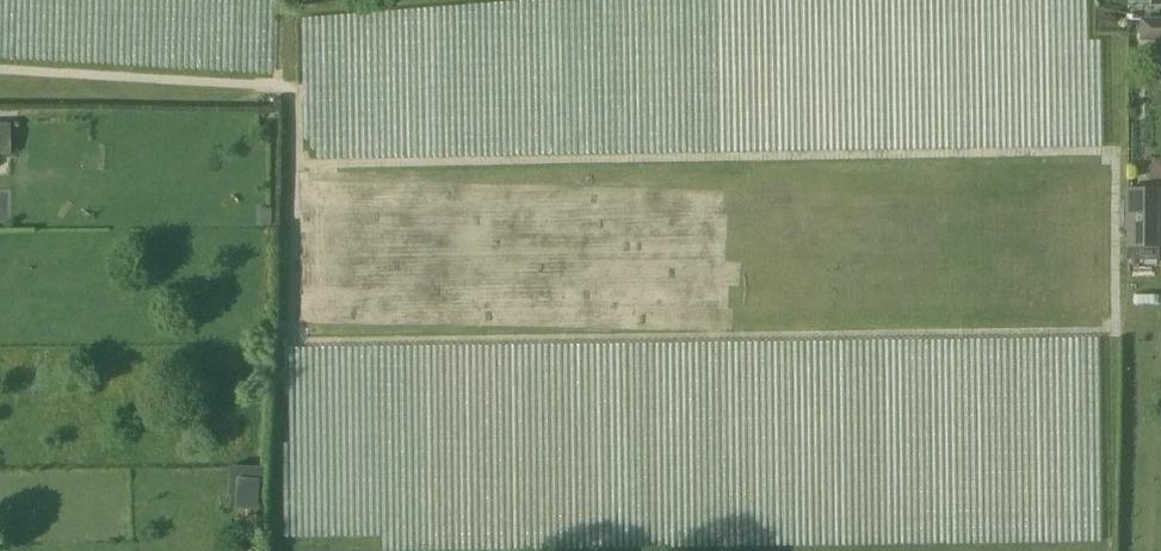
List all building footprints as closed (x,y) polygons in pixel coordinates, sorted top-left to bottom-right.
[(1160,39),(1160,19),(1142,18),(1142,39),(1160,39)] [(1160,177),(1160,158),(1150,158),(1151,177),(1160,177)] [(1129,246),(1128,260),(1160,260),(1160,189),(1129,189),(1129,246)] [(234,464),(232,505),(262,506),(263,465),(234,464)]
